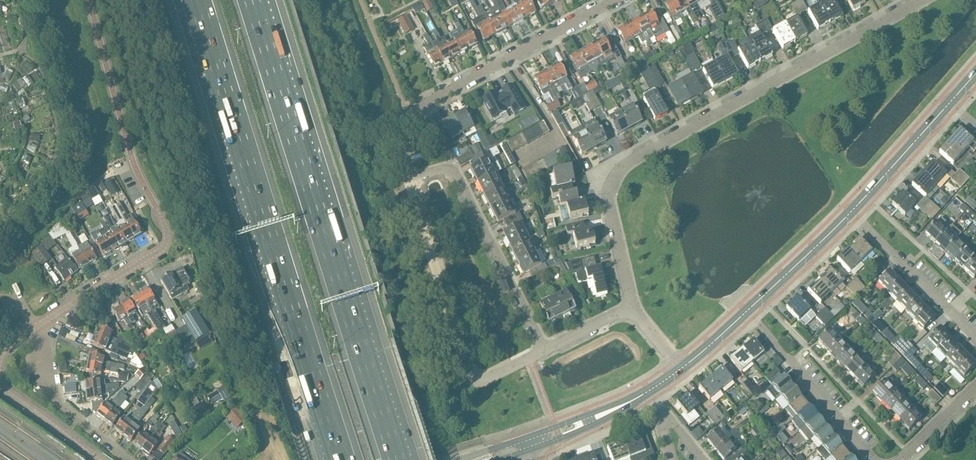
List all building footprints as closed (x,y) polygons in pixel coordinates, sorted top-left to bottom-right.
[(422,3),(427,13),(433,9),(428,0),(422,3)] [(484,41),(493,36),(477,7),(473,0),(471,0),(468,1),(478,19),(471,22),(478,34),(480,33),(484,41)] [(510,27),(495,0),(490,0),(492,4),(494,8),(489,10),(490,12),(502,33),(506,30),(505,29),(510,27)] [(510,27),(514,25),(514,26),(519,23),(511,9),(506,11),(500,0),(495,0),(510,27)] [(517,0),(512,0),(515,6),(511,9),(519,23),(523,21),(522,20),(527,18),(517,0)] [(527,18),(536,13),(529,0),(527,0),(523,2),(522,0),(517,0),(527,18)] [(541,10),(550,5),(547,0),(535,0),(541,10)] [(681,14),(673,0),(665,5),(669,12),(668,12),(671,19),(672,19),(675,23),(681,20),(678,15),(681,14)] [(684,0),(674,0),(673,0),(681,14),(685,11),(689,17),(689,18),(693,25),(696,24),(684,0)] [(700,19),(697,13),(701,12),(694,0),(684,0),(696,24),(697,23),(696,21),(700,19)] [(701,12),(710,6),(707,0),(694,0),(701,12)] [(801,13),(807,10),(802,0),(800,0),(795,3),(801,13)] [(830,23),(842,16),(833,0),(829,0),(820,5),(830,23)] [(852,10),(865,3),(863,0),(847,0),(852,10)] [(415,14),(424,9),(421,3),(412,7),(415,14)] [(801,13),(795,3),(790,6),(796,17),(801,13)] [(717,4),(711,7),(708,9),(716,23),(725,18),(717,4)] [(490,12),(486,14),(481,5),(477,7),(493,36),(497,34),(497,35),(502,33),(490,12)] [(830,23),(820,5),(808,12),(818,30),(830,23)] [(651,13),(642,18),(653,37),(655,40),(669,32),(663,21),(657,24),(654,19),(653,16),(651,13)] [(398,20),(405,34),(413,29),(406,16),(398,20)] [(653,37),(642,18),(634,22),(645,42),(649,48),(653,45),(649,39),(653,37)] [(785,25),(795,42),(807,36),(797,18),(785,25)] [(766,19),(764,20),(760,22),(766,33),(772,30),(766,19)] [(457,20),(453,22),(455,26),(468,50),(473,47),(473,48),(477,46),(477,45),(470,31),(465,34),(461,27),(457,20)] [(455,26),(453,22),(449,24),(453,32),(457,38),(453,41),(460,54),(468,50),(455,26)] [(645,42),(634,22),(626,27),(633,40),(638,38),(642,44),(645,42)] [(747,39),(760,62),(772,55),(762,37),(761,36),(766,33),(760,22),(757,24),(755,25),(759,33),(753,36),(747,39)] [(676,24),(670,28),(677,42),(684,38),(676,24)] [(714,25),(707,29),(710,34),(717,31),(714,25)] [(795,42),(785,25),(773,31),(783,49),(795,42)] [(633,40),(626,27),(618,31),(627,49),(631,47),(629,43),(633,40)] [(436,50),(443,64),(451,59),(444,45),(440,39),(436,32),(432,34),(436,41),(432,44),(436,50)] [(438,66),(443,64),(436,50),(432,44),(427,35),(423,37),(428,46),(424,48),(427,55),(434,68),(435,69),(439,67),(438,66)] [(460,54),(453,41),(448,43),(445,37),(441,39),(444,45),(451,59),(460,54)] [(607,46),(604,39),(595,44),(606,64),(616,59),(617,61),(622,58),(616,49),(612,51),(608,45),(607,46)] [(742,48),(738,50),(735,45),(735,42),(726,43),(731,52),(734,56),(739,53),(748,69),(760,62),(747,39),(741,42),(742,48)] [(682,46),(684,48),(683,49),(696,71),(701,67),(694,54),(692,51),(694,50),(690,42),(682,46)] [(715,64),(725,81),(737,74),(728,58),(733,55),(734,57),(734,56),(731,52),(726,43),(721,43),(722,60),(715,64)] [(606,64),(595,44),(587,48),(598,69),(601,74),(605,72),(602,66),(606,64)] [(598,69),(587,48),(579,53),(587,67),(590,73),(598,69)] [(696,71),(683,49),(678,51),(690,73),(696,71)] [(651,52),(645,55),(647,58),(649,61),(654,57),(651,52)] [(587,67),(579,53),(570,58),(574,65),(573,65),(577,72),(578,72),(580,76),(584,74),(582,69),(587,67)] [(667,113),(656,92),(654,90),(660,87),(650,68),(649,69),(645,62),(636,67),(650,92),(643,96),(644,99),(643,99),(654,120),(667,113)] [(550,69),(560,87),(565,85),(568,91),(572,88),(566,78),(567,78),(563,70),(562,71),(559,64),(550,69)] [(725,81),(715,64),(703,70),(713,88),(725,81)] [(650,68),(660,87),(665,84),(655,66),(650,68)] [(8,69),(3,78),(9,81),(13,72),(8,69)] [(560,87),(550,69),(542,74),(553,94),(557,92),(556,89),(560,87)] [(553,94),(542,74),(534,78),(543,96),(548,94),(552,102),(556,99),(553,94)] [(631,89),(623,75),(617,78),(625,93),(631,89)] [(679,82),(689,100),(702,94),(692,75),(679,82)] [(34,84),(28,76),(23,79),(29,87),(34,84)] [(583,97),(587,94),(598,88),(596,84),(595,82),(586,87),(584,84),(578,87),(583,97)] [(689,100),(679,82),(667,89),(677,107),(689,100)] [(17,83),(13,85),(18,91),(21,89),(17,83)] [(0,87),(0,91),(6,94),(9,88),(1,85),(0,87)] [(492,120),(493,119),(506,112),(506,111),(510,108),(514,115),(525,109),(512,86),(501,92),(502,93),(497,96),(496,93),(482,100),(492,120)] [(571,91),(576,100),(582,96),(577,87),(571,91)] [(587,94),(595,109),(601,106),(595,95),(601,92),(599,88),(598,88),(587,94)] [(595,109),(587,94),(583,97),(581,97),(590,112),(595,109)] [(557,101),(546,107),(549,113),(560,107),(557,101)] [(14,102),(7,104),(10,112),(16,110),(14,102)] [(620,112),(629,129),(642,122),(633,105),(620,112)] [(571,136),(572,138),(572,139),(581,156),(593,149),(581,127),(570,133),(557,111),(551,114),(565,139),(571,136)] [(473,115),(468,118),(465,112),(454,118),(463,135),(474,129),(476,133),(481,130),(478,124),(473,115)] [(629,129),(620,112),(608,119),(617,136),(629,129)] [(454,118),(443,124),(454,144),(465,139),(463,135),(454,118)] [(594,121),(582,128),(582,127),(581,127),(593,149),(606,142),(597,125),(594,121)] [(538,125),(544,136),(549,132),(543,122),(538,125)] [(532,128),(538,138),(544,136),(538,125),(532,128)] [(527,131),(533,141),(538,138),(532,128),(527,131)] [(953,165),(963,154),(973,142),(960,130),(954,136),(955,137),(950,142),(946,147),(945,146),(939,152),(953,165)] [(522,133),(528,144),(533,141),(527,131),(522,133)] [(517,136),(523,147),(528,144),(522,133),(517,136)] [(491,147),(497,144),(491,135),(486,138),(491,147)] [(511,139),(517,150),(523,147),(517,136),(511,139)] [(506,142),(512,153),(517,150),(511,139),(506,142)] [(483,144),(482,146),(485,151),(491,148),(488,141),(483,144)] [(30,143),(27,149),(34,153),(37,147),(30,143)] [(477,144),(471,147),(474,154),(480,150),(477,144)] [(570,158),(564,147),(559,150),(564,161),(570,158)] [(553,153),(559,163),(564,161),(559,150),(553,153)] [(470,169),(477,183),(495,173),(501,171),(495,158),(491,151),(488,152),(473,161),(476,167),(472,168),(470,169)] [(548,156),(554,166),(559,163),(553,153),(548,156)] [(543,159),(549,169),(554,166),(548,156),(543,159)] [(457,160),(460,165),(465,162),(462,157),(457,160)] [(549,169),(543,159),(537,161),(543,172),(549,169)] [(532,164),(538,175),(543,172),(537,161),(532,164)] [(923,175),(936,186),(946,175),(932,163),(927,169),(928,170),(923,175)] [(527,167),(533,178),(538,175),(532,164),(527,167)] [(522,170),(527,181),(533,178),(527,167),(522,170)] [(517,169),(513,171),(517,179),(522,177),(517,169)] [(573,195),(573,194),(571,186),(575,185),(571,170),(553,174),(556,189),(550,190),(552,199),(558,198),(573,195)] [(955,175),(965,184),(969,179),(959,170),(955,175)] [(484,196),(502,187),(495,173),(477,183),(484,196)] [(917,179),(912,185),(925,197),(920,201),(936,216),(936,215),(940,211),(925,198),(936,186),(923,175),(918,180),(917,179)] [(965,184),(955,175),(950,180),(960,189),(965,184)] [(522,177),(517,179),(521,187),(526,185),(522,177)] [(99,196),(94,187),(87,193),(88,194),(90,198),(92,200),(99,196)] [(491,209),(509,200),(502,187),(484,196),(491,209)] [(573,195),(558,198),(560,207),(566,206),(569,220),(588,215),(584,200),(578,201),(576,193),(573,194),(573,195)] [(905,216),(915,204),(902,193),(892,204),(905,216)] [(81,200),(83,203),(84,202),(90,199),(87,194),(85,195),(81,198),(81,200)] [(944,197),(940,201),(945,206),(949,201),(944,197)] [(969,207),(974,202),(969,197),(964,202),(969,207)] [(75,215),(76,216),(77,217),(86,211),(82,204),(81,203),(81,202),(80,201),(79,199),(76,202),(78,205),(72,209),(75,215)] [(113,201),(116,206),(115,206),(134,238),(142,233),(131,214),(128,216),(126,214),(126,215),(117,199),(113,201)] [(509,200),(491,209),(498,223),(503,220),(505,226),(521,218),(519,212),(516,214),(509,200)] [(920,201),(916,206),(931,220),(936,216),(920,201)] [(963,213),(967,209),(963,204),(958,209),(963,213)] [(115,206),(112,208),(115,215),(120,223),(116,225),(119,229),(126,242),(134,238),(115,206)] [(64,216),(64,217),(66,220),(75,215),(72,209),(69,211),(63,215),(64,216)] [(967,209),(963,213),(968,217),(972,213),(967,209)] [(106,217),(102,219),(104,223),(119,247),(126,243),(126,242),(119,229),(116,225),(112,227),(106,217)] [(510,248),(528,238),(521,225),(524,223),(521,218),(505,226),(508,231),(503,234),(510,248)] [(936,222),(925,235),(935,244),(946,231),(950,227),(940,218),(936,222)] [(49,234),(50,236),(52,238),(54,241),(65,235),(65,234),(68,232),(63,222),(56,226),(49,234)] [(99,232),(103,239),(110,252),(119,247),(104,223),(101,225),(103,229),(99,232)] [(584,223),(565,227),(567,235),(573,234),(576,249),(595,244),(591,229),(585,231),(584,223)] [(82,245),(73,229),(69,232),(70,233),(88,265),(97,260),(96,258),(89,247),(87,243),(82,245)] [(945,253),(956,240),(946,231),(935,244),(945,253)] [(70,233),(69,232),(68,232),(65,234),(65,235),(73,248),(68,251),(79,270),(88,265),(70,233)] [(110,252),(103,239),(99,241),(94,233),(90,235),(103,256),(110,252)] [(528,238),(510,248),(517,261),(535,251),(528,238)] [(849,251),(861,263),(872,252),(859,239),(853,245),(854,246),(849,251)] [(954,261),(966,249),(956,240),(945,253),(954,261)] [(90,241),(87,243),(89,247),(96,258),(99,256),(90,241)] [(42,247),(33,254),(42,267),(52,260),(42,247)] [(964,270),(975,258),(966,249),(954,261),(964,270)] [(535,251),(517,261),(524,274),(529,272),(531,277),(547,269),(545,264),(543,264),(542,265),(541,264),(535,252),(535,251)] [(861,263),(849,251),(844,255),(843,254),(837,260),(850,273),(861,263)] [(576,275),(578,283),(587,281),(592,280),(594,288),(596,297),(607,295),(600,267),(596,268),(594,257),(565,264),(570,274),(571,276),(576,275)] [(975,258),(964,270),(974,279),(975,277),(975,257),(975,258)] [(556,258),(545,264),(547,269),(548,269),(561,262),(559,259),(557,260),(556,258)] [(56,272),(58,273),(64,281),(78,271),(72,264),(71,265),(68,260),(54,270),(56,272)] [(562,278),(567,275),(561,262),(548,269),(550,274),(558,270),(562,278)] [(870,273),(875,278),(885,268),(880,264),(870,273)] [(547,269),(531,277),(534,282),(550,274),(548,269),(547,269)] [(819,281),(831,294),(842,283),(830,270),(824,275),(824,276),(819,281)] [(887,293),(899,281),(890,271),(878,283),(887,293)] [(161,283),(170,297),(172,301),(190,291),(187,287),(189,286),(180,272),(175,275),(177,278),(174,279),(172,276),(161,283)] [(851,283),(860,293),(865,288),(855,278),(851,283)] [(496,284),(496,285),(500,295),(508,292),(504,281),(496,284)] [(831,294),(819,281),(814,286),(813,285),(807,291),(820,304),(831,294)] [(899,281),(887,293),(896,302),(908,290),(899,281)] [(860,293),(851,283),(846,288),(855,297),(860,293)] [(160,308),(156,302),(149,290),(141,295),(151,313),(153,316),(156,321),(156,322),(157,324),(161,330),(162,331),(166,328),(160,319),(159,316),(157,314),(155,311),(160,308)] [(905,311),(917,300),(908,290),(896,302),(905,311)] [(552,298),(562,317),(575,311),(566,291),(552,298)] [(153,316),(151,313),(141,295),(131,300),(138,312),(142,318),(147,316),(153,326),(157,333),(161,330),(157,324),(156,322),(156,321),(153,316)] [(562,317),(552,298),(539,305),(548,324),(562,317)] [(797,298),(786,308),(803,326),(815,315),(797,298)] [(852,303),(858,311),(863,316),(868,311),(863,306),(857,299),(852,303)] [(914,321),(926,309),(917,300),(905,311),(914,321)] [(121,306),(132,325),(133,324),(135,323),(131,316),(136,313),(129,301),(121,306)] [(128,327),(133,336),(137,333),(132,325),(121,306),(112,312),(119,324),(124,321),(128,327)] [(820,313),(829,322),(834,317),(825,308),(820,313)] [(935,319),(926,309),(914,321),(918,325),(918,327),(921,329),(923,329),(923,330),(935,319)] [(209,333),(206,328),(195,310),(181,319),(195,342),(209,333)] [(868,311),(863,316),(868,320),(872,315),(868,311)] [(829,322),(820,313),(815,317),(825,327),(829,322)] [(857,313),(852,317),(857,322),(862,317),(857,313)] [(862,317),(857,322),(861,326),(866,322),(862,317)] [(881,334),(886,330),(882,325),(877,330),(881,334)] [(100,327),(96,336),(131,350),(132,349),(128,343),(125,338),(124,339),(119,337),(117,341),(111,338),(113,333),(100,327)] [(937,350),(949,337),(940,328),(927,340),(937,350)] [(827,351),(839,339),(830,329),(818,341),(827,351)] [(886,330),(881,334),(886,339),(891,334),(886,330)] [(141,332),(138,334),(137,335),(141,341),(147,338),(143,331),(141,332)] [(875,341),(880,336),(875,331),(870,336),(875,341)] [(96,337),(92,346),(105,351),(112,354),(127,360),(129,355),(133,357),(135,352),(131,350),(96,336),(96,337)] [(879,345),(884,340),(880,336),(875,341),(879,345)] [(946,359),(958,347),(949,337),(937,350),(946,359)] [(836,360),(848,348),(839,339),(827,351),(836,360)] [(891,344),(894,348),(903,357),(913,348),(908,343),(907,344),(903,347),(899,343),(895,339),(891,344)] [(742,350),(753,363),(764,354),(754,340),(742,350)] [(955,368),(968,356),(958,347),(946,359),(955,368)] [(848,348),(836,360),(845,369),(857,358),(848,348)] [(917,352),(913,348),(903,357),(912,365),(916,361),(912,356),(917,352)] [(753,363),(742,350),(730,359),(741,372),(753,363)] [(892,359),(887,363),(892,368),(901,359),(893,350),(888,354),(892,359)] [(103,362),(104,357),(90,354),(88,365),(119,370),(124,370),(125,367),(122,365),(103,362)] [(955,368),(964,378),(975,366),(975,365),(968,356),(955,368)] [(854,379),(866,367),(857,358),(845,369),(854,379)] [(901,359),(892,368),(896,372),(901,368),(905,372),(910,367),(901,359)] [(938,367),(937,368),(940,371),(945,366),(942,363),(938,367)] [(66,364),(59,366),(60,373),(67,371),(66,364)] [(101,371),(116,374),(118,374),(119,370),(88,365),(87,374),(100,376),(101,371)] [(866,367),(854,379),(863,388),(875,377),(866,367)] [(765,378),(768,382),(778,374),(780,372),(777,368),(765,378)] [(139,382),(146,375),(148,374),(143,369),(135,376),(139,381),(139,382)] [(711,378),(721,391),(733,382),(722,369),(711,378)] [(926,370),(921,375),(925,379),(930,375),(931,373),(927,369),(926,370)] [(129,375),(120,373),(118,380),(128,382),(129,375)] [(778,374),(768,382),(772,386),(782,378),(778,374)] [(151,379),(146,375),(139,382),(145,386),(145,387),(151,379)] [(930,375),(925,379),(929,384),(934,379),(930,375)] [(780,397),(792,387),(783,376),(782,378),(772,386),(766,390),(775,401),(780,396),(780,397)] [(918,376),(914,381),(918,386),(923,381),(918,376)] [(721,391),(711,378),(699,388),(709,400),(721,391)] [(743,384),(752,396),(757,392),(747,380),(743,384)] [(86,382),(87,393),(109,391),(119,390),(119,384),(118,384),(108,385),(105,386),(105,381),(100,382),(100,381),(86,382)] [(145,387),(145,386),(140,392),(135,399),(137,401),(152,383),(150,381),(145,387)] [(881,403),(894,391),(885,381),(872,393),(881,403)] [(923,381),(918,386),(922,390),(927,386),(923,381)] [(152,383),(137,401),(137,402),(139,404),(135,409),(136,411),(128,421),(124,418),(115,429),(116,429),(116,431),(118,432),(120,432),(123,435),(148,403),(152,398),(157,391),(156,390),(152,383)] [(939,383),(934,388),(943,398),(948,393),(939,383)] [(752,396),(743,384),(738,388),(747,400),(752,396)] [(75,385),(65,386),(65,394),(76,393),(75,385)] [(789,407),(800,397),(792,387),(780,397),(789,407)] [(93,411),(103,402),(102,401),(102,396),(109,395),(109,398),(119,390),(87,393),(88,402),(92,402),(93,411)] [(226,390),(219,394),(222,399),(224,402),(231,398),(226,390)] [(935,405),(941,400),(932,390),(926,396),(930,399),(932,402),(933,402),(935,405)] [(207,398),(212,405),(222,399),(219,394),(218,391),(207,398)] [(890,412),(903,400),(894,391),(881,403),(890,412)] [(104,403),(103,402),(93,411),(93,412),(97,414),(98,415),(98,416),(100,418),(102,418),(105,420),(121,398),(124,396),(120,393),(118,396),(115,399),(109,407),(105,404),(104,403)] [(681,416),(678,418),(685,427),(688,425),(689,426),(697,420),(695,418),(697,416),(693,411),(699,407),(688,394),(676,403),(685,413),(681,416)] [(127,399),(124,396),(121,398),(105,420),(109,424),(109,425),(111,427),(112,426),(113,427),(121,416),(117,413),(120,408),(125,402),(127,399)] [(797,417),(799,415),(809,407),(800,397),(789,407),(797,417)] [(191,402),(194,407),(199,404),(196,399),(191,402)] [(899,422),(907,415),(912,409),(903,400),(890,412),(899,422)] [(129,441),(130,441),(131,441),(140,431),(136,427),(144,417),(149,410),(148,410),(151,406),(148,403),(123,435),(127,438),(127,439),(129,441)] [(742,406),(738,410),(741,415),(746,411),(742,406)] [(225,416),(237,429),(247,420),(235,407),(225,416)] [(715,407),(710,410),(720,422),(724,419),(715,407)] [(817,417),(809,407),(799,415),(797,417),(791,421),(800,431),(817,417)] [(912,409),(907,415),(899,422),(909,431),(921,419),(916,413),(919,411),(915,407),(912,409)] [(715,426),(720,422),(710,410),(705,414),(715,426)] [(155,414),(150,422),(154,425),(159,418),(155,414)] [(813,437),(825,427),(817,417),(800,431),(808,441),(813,437)] [(737,432),(740,430),(750,422),(747,419),(734,429),(726,436),(725,436),(724,436),(719,430),(707,440),(715,450),(737,432)] [(142,450),(161,425),(158,422),(147,436),(143,433),(134,444),(135,444),(135,446),(137,447),(138,447),(142,450)] [(165,428),(161,425),(142,450),(146,453),(146,454),(148,456),(150,456),(159,445),(155,442),(159,436),(164,430),(165,428)] [(179,428),(184,436),(190,433),(184,425),(179,428)] [(822,447),(833,437),(825,427),(813,437),(821,446),(822,447)] [(180,432),(174,435),(177,440),(183,437),(180,432)] [(730,459),(732,459),(743,451),(740,447),(738,449),(736,450),(730,444),(740,436),(737,432),(715,450),(715,451),(723,459),(725,459),(726,459),(728,457),(730,459)] [(629,458),(630,459),(647,459),(654,457),(646,436),(640,439),(639,436),(623,442),(629,458)] [(164,456),(174,442),(168,437),(157,450),(164,455),(164,456)] [(830,457),(842,447),(833,437),(822,447),(821,446),(816,451),(824,459),(826,459),(830,457)] [(765,443),(771,450),(777,445),(771,439),(765,443)] [(623,442),(607,448),(612,459),(625,459),(629,458),(623,442)] [(774,450),(778,454),(783,450),(779,446),(774,450)] [(785,449),(790,455),(793,453),(788,446),(785,449)] [(850,458),(842,447),(830,457),(832,459),(847,459),(850,458)] [(747,455),(743,451),(732,459),(751,459),(747,455)]
